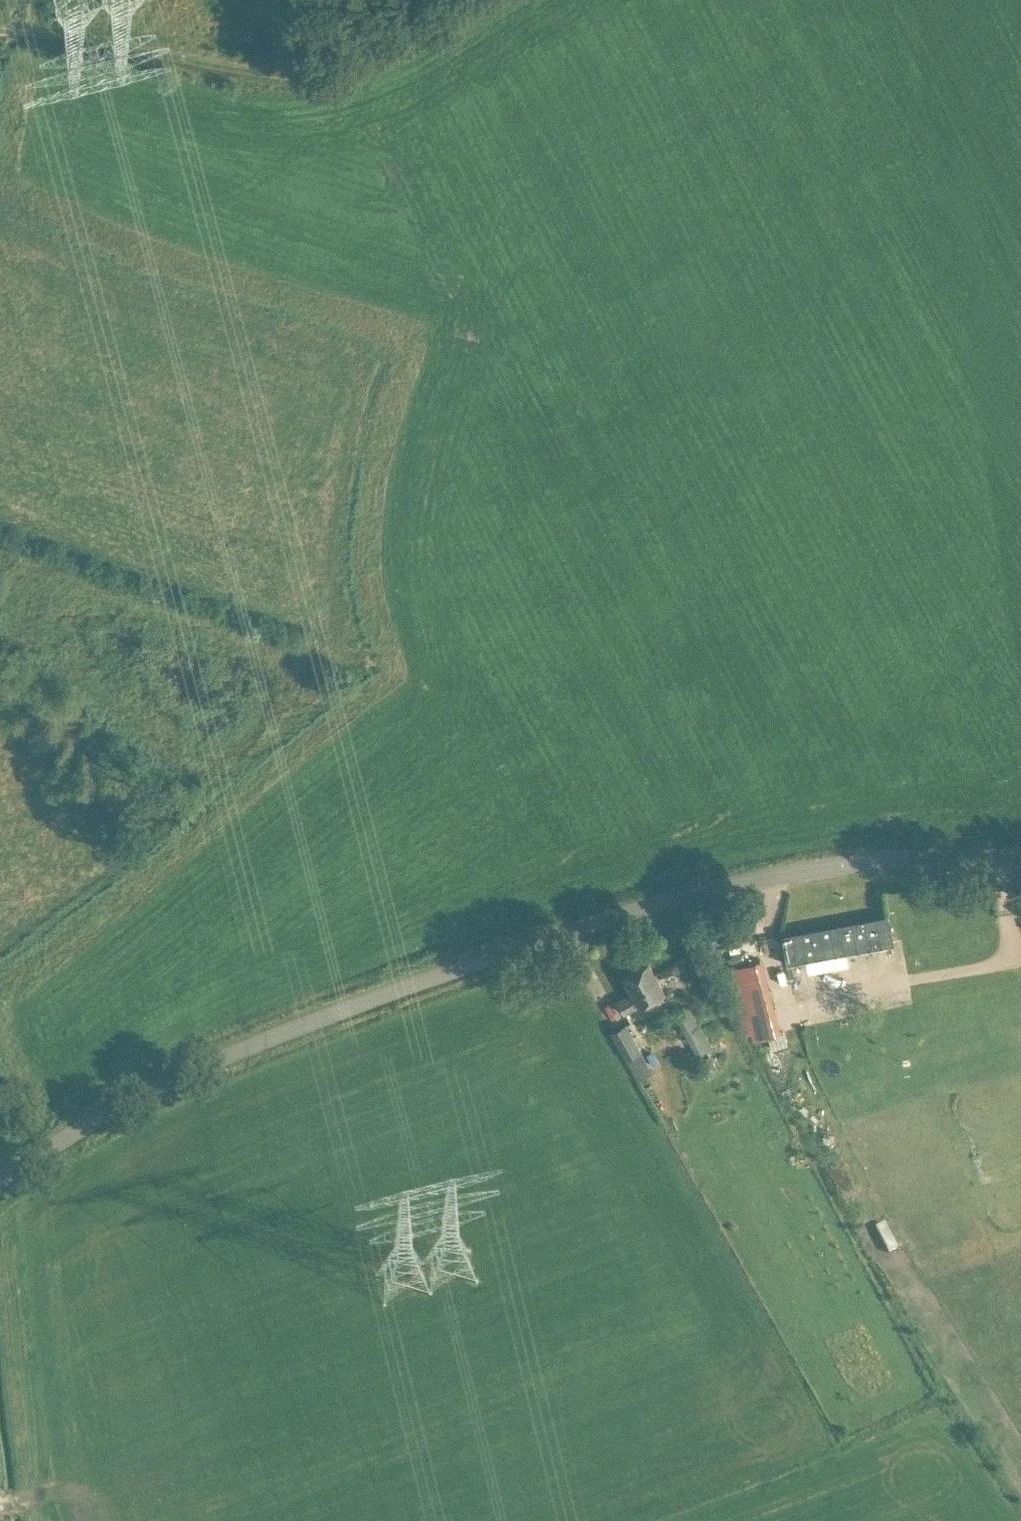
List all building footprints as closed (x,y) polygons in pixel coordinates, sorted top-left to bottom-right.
[(886,903),(778,917),(782,946),(889,932),(886,903)] [(760,959),(732,966),(740,996),(748,1024),(753,1022),(757,1039),(761,1051),(784,1044),(761,958),(760,959)] [(686,961),(667,971),(674,984),(693,973),(686,961)] [(624,975),(633,992),(617,1001),(624,1012),(624,1013),(664,991),(648,962),(624,975)] [(679,1011),(674,1014),(697,1057),(713,1048),(690,1005),(679,1011)] [(657,1073),(628,1021),(611,1030),(640,1083),(657,1073)]
